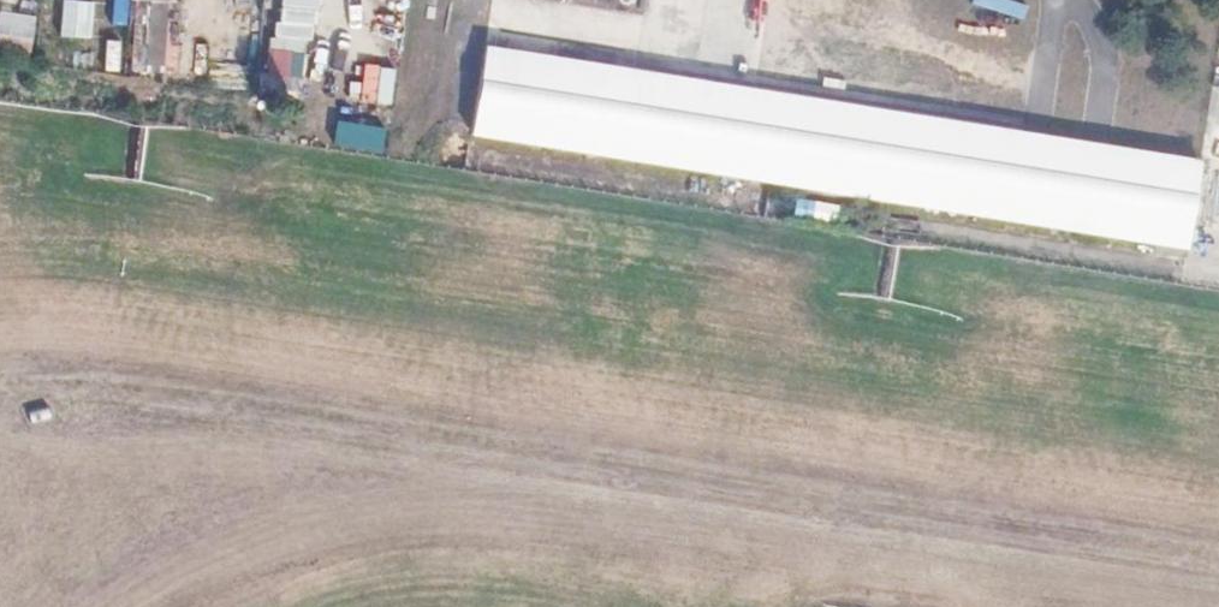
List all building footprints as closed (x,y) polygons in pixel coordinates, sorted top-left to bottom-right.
[(270,79),(292,80),(295,38),(314,39),(316,0),(275,0),(270,79)] [(177,37),(176,73),(191,73),(192,37),(177,37)] [(494,61),(479,145),(1187,250),(1198,166),(494,61)] [(359,99),(390,103),(394,66),(363,63),(359,99)]
